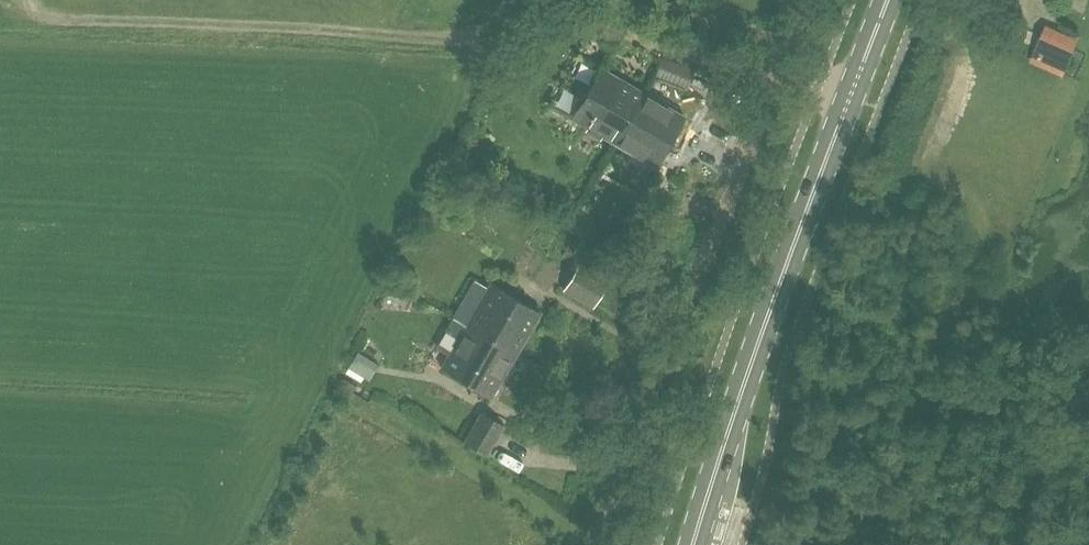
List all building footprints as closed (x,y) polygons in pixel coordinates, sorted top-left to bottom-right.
[(985,10),(997,15),(1003,3),(997,0),(990,0),(985,10)] [(1081,40),(1047,24),(1030,63),(1065,78),(1081,40)] [(662,56),(654,77),(687,90),(695,69),(662,56)] [(603,135),(615,142),(643,93),(606,71),(598,67),(570,116),(583,124),(588,126),(585,132),(600,140),(603,135)] [(643,93),(615,142),(658,167),(686,118),(643,93)] [(579,265),(564,290),(594,308),(609,283),(579,265)] [(467,326),(516,354),(541,312),(492,283),(467,326)] [(516,354),(467,326),(442,369),(491,397),(516,354)] [(359,353),(346,374),(362,384),(375,362),(359,353)] [(505,425),(482,412),(464,443),(487,456),(505,425)]
